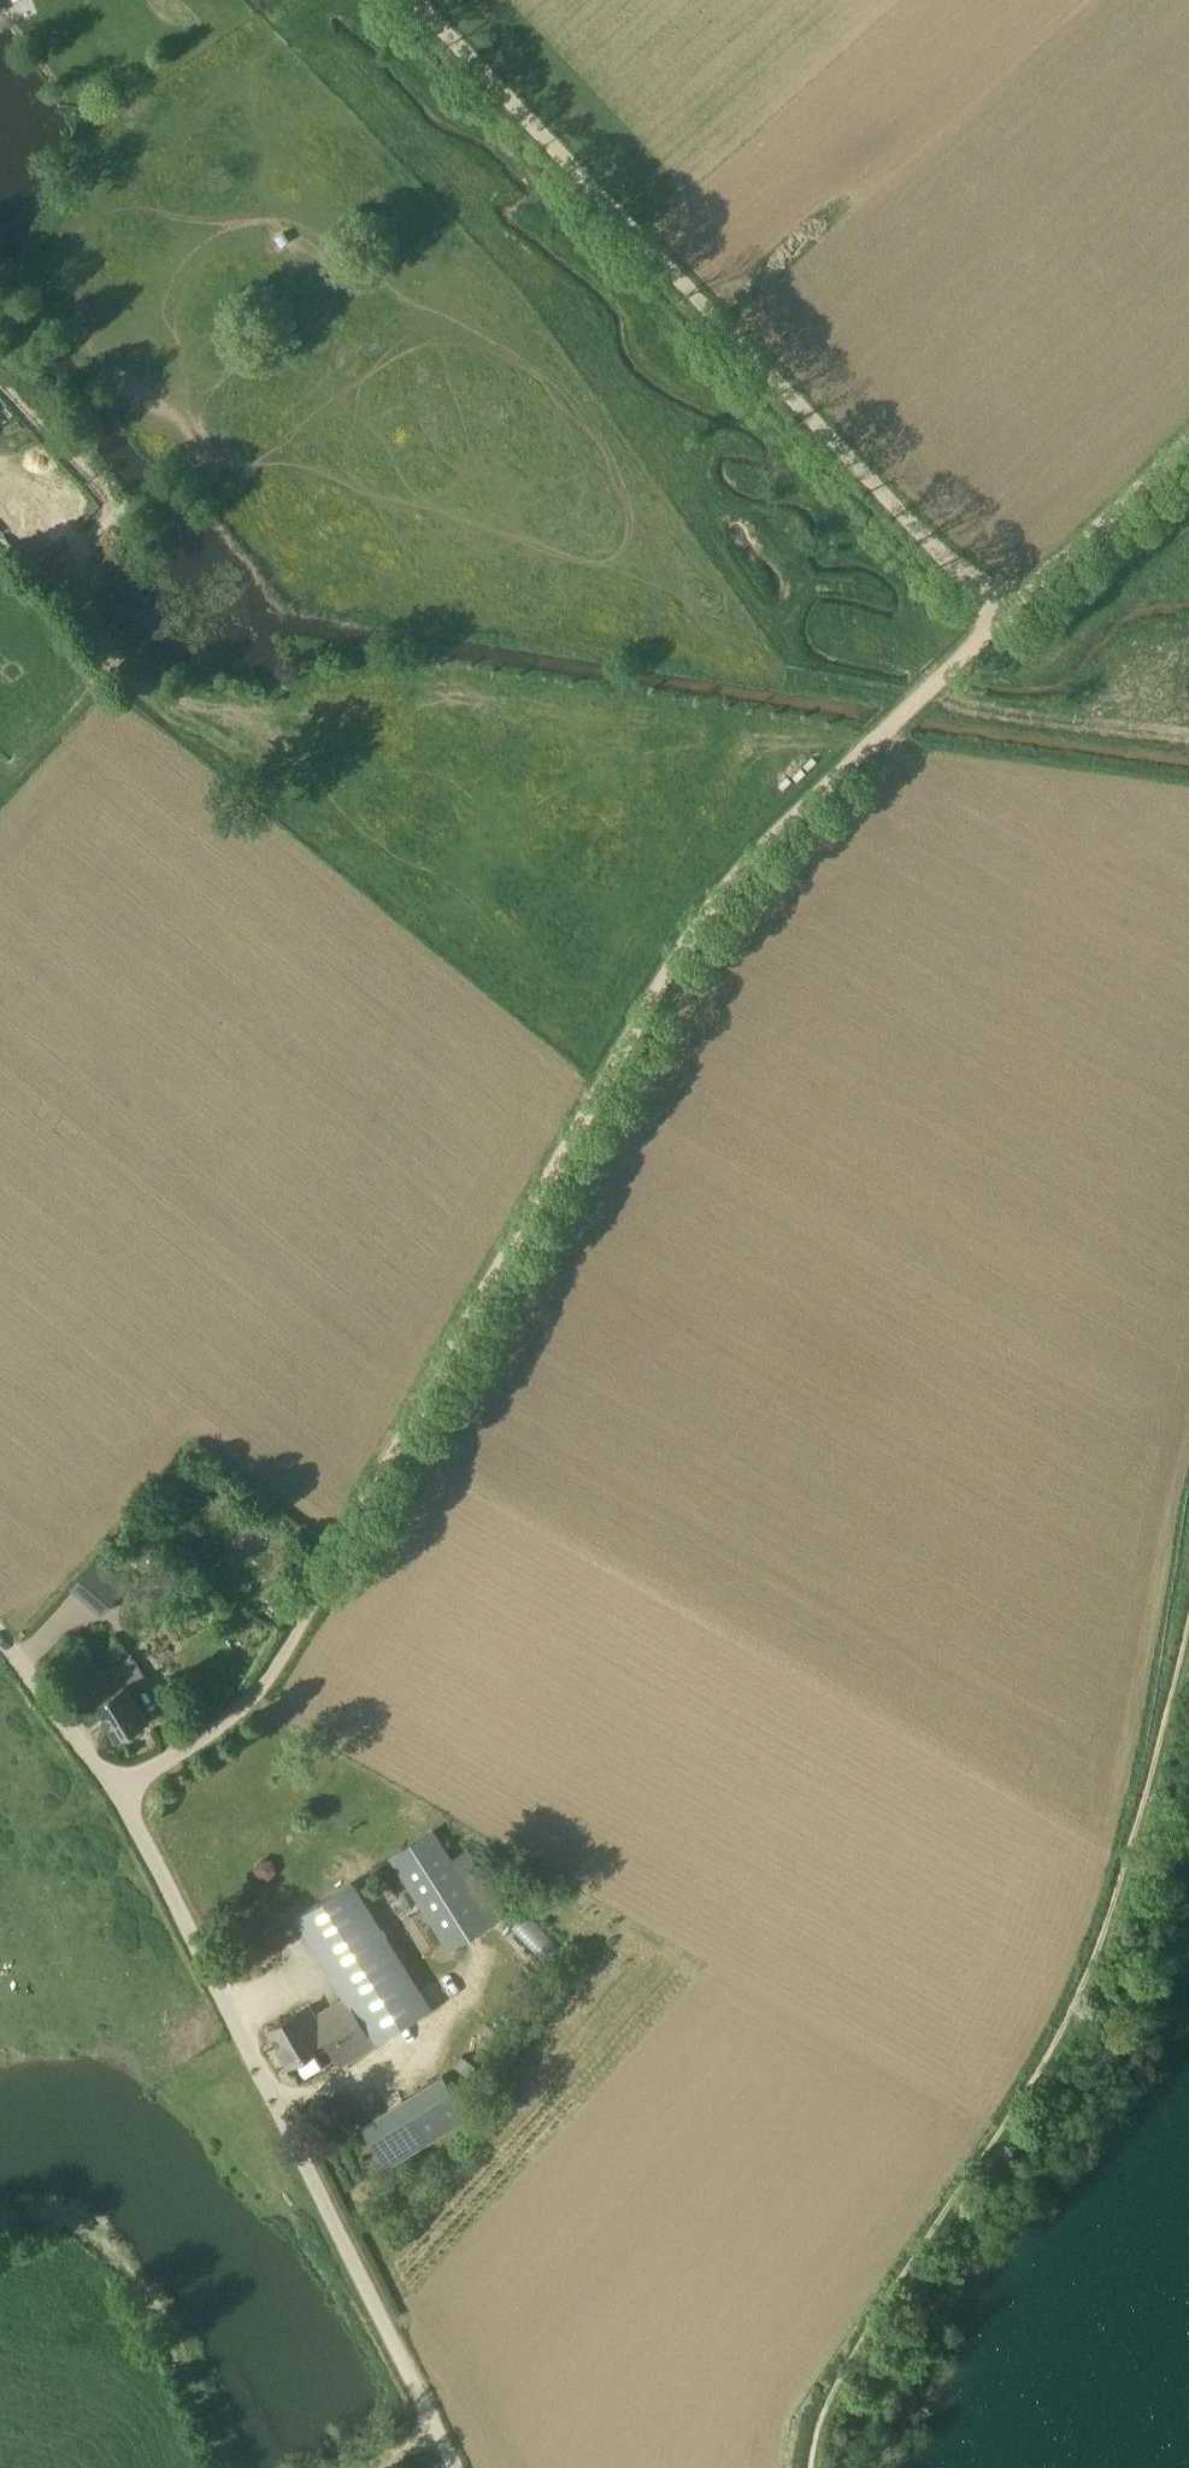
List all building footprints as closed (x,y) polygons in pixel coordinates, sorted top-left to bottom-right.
[(98,1557),(71,1588),(101,1615),(129,1584),(98,1557)] [(148,1680),(132,1654),(103,1672),(113,1690),(94,1701),(116,1739),(147,1720),(129,1691),(148,1680)] [(467,1849),(452,1859),(433,1829),(392,1856),(451,1949),(508,1913),(467,1849)] [(351,1882),(297,1916),(347,1997),(315,2016),(309,2005),(269,2028),(289,2063),(326,2041),(340,2062),(429,2011),(351,1882)] [(443,2077),(363,2126),(388,2165),(467,2116),(443,2077)]
